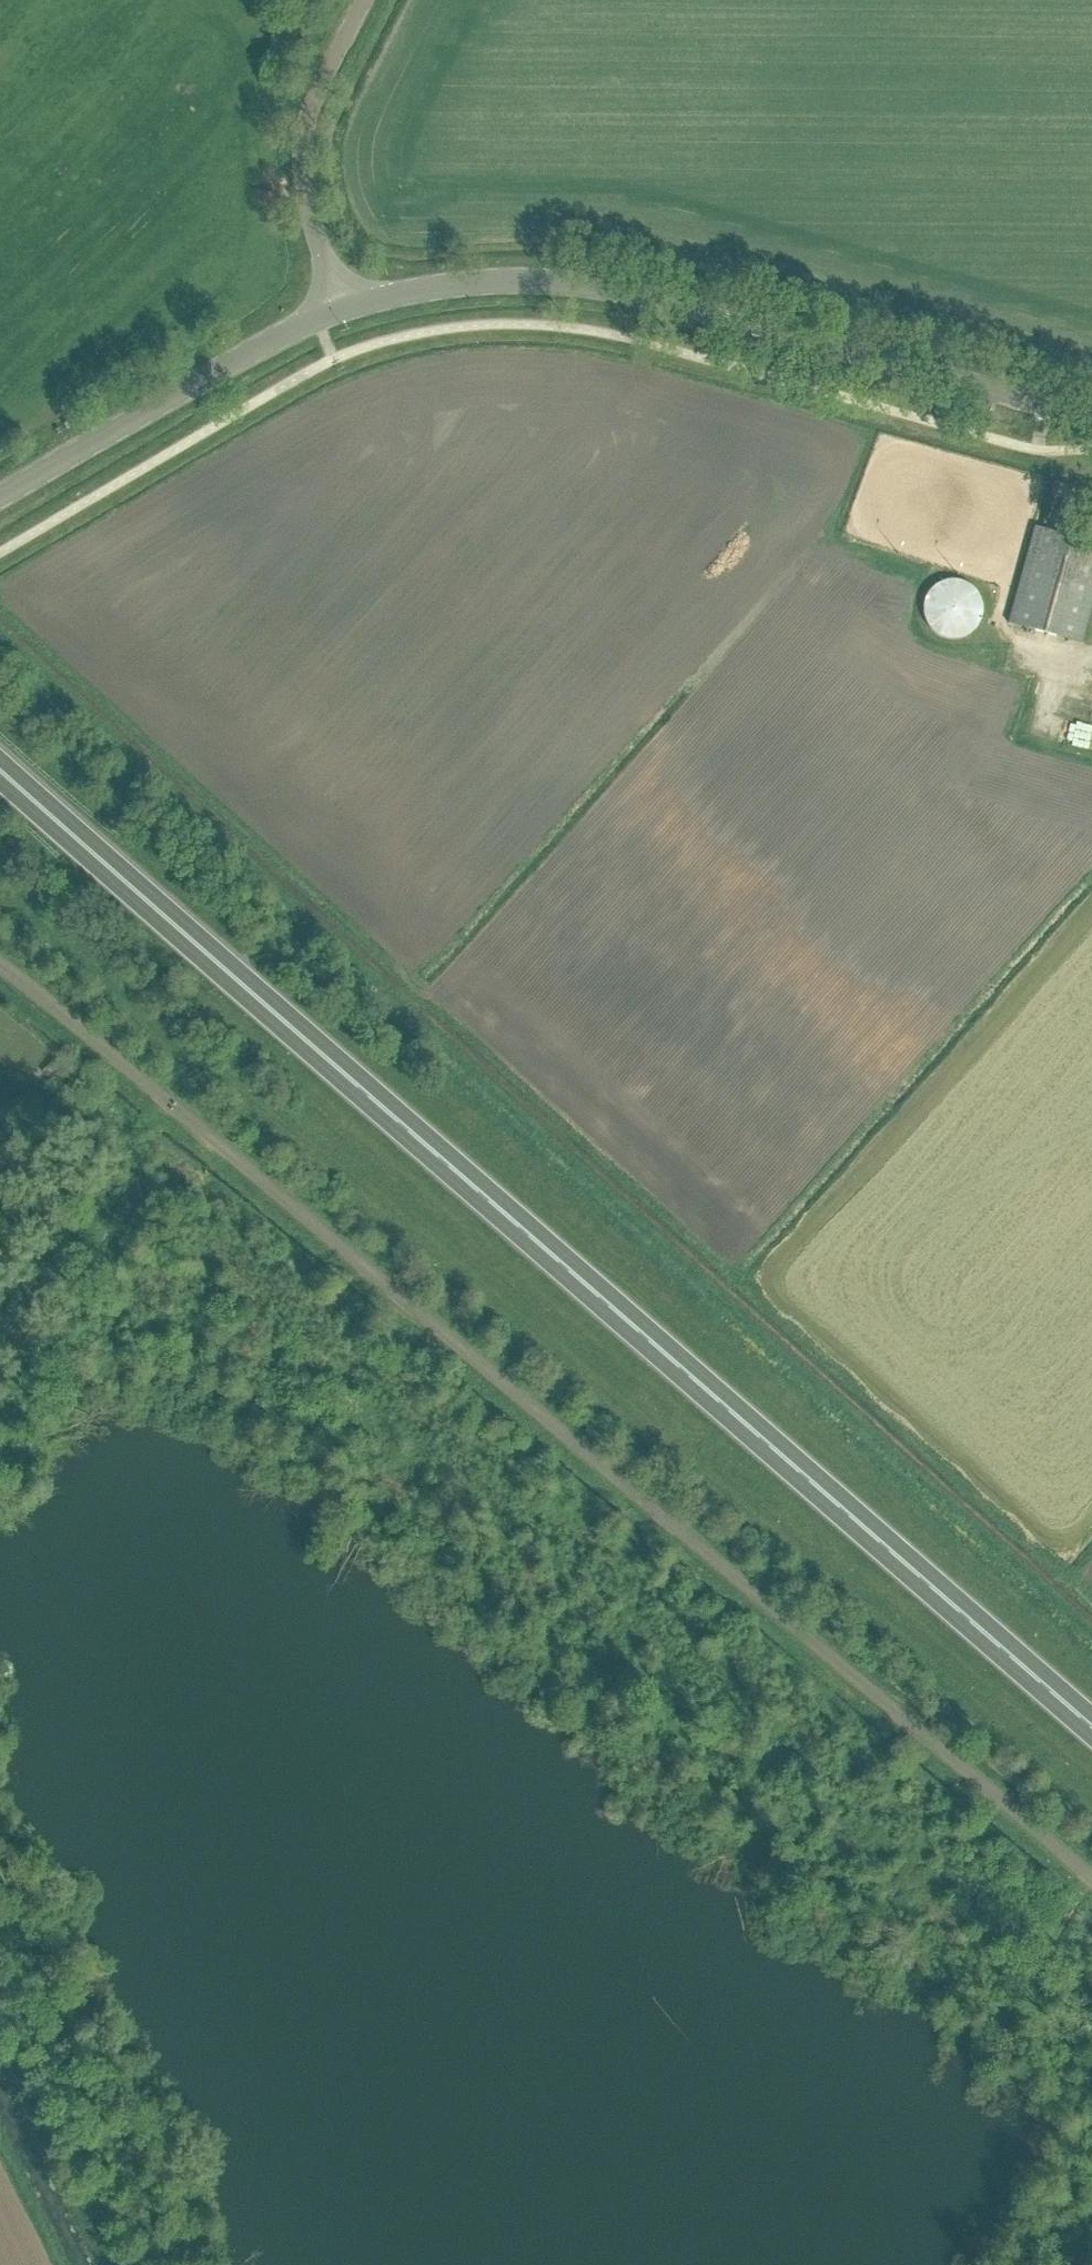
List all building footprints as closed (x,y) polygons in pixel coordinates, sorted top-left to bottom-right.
[(1036,531),(1011,626),(1084,645),(1091,614),(1091,546),(1036,531)] [(925,606),(924,611),(925,615),(926,620),(927,624),(929,628),(932,631),(935,634),(939,637),(943,638),(947,640),(952,640),(956,640),(960,640),(965,638),(969,637),(972,634),(976,631),(978,628),(981,624),(982,620),(983,615),(984,611),(983,606),(982,602),(981,598),(978,594),(976,591),(972,588),(969,585),(965,583),(960,582),(956,581),(952,581),(947,582),(943,583),(939,585),(935,588),(932,591),(929,594),(927,598),(926,602),(925,606)]
